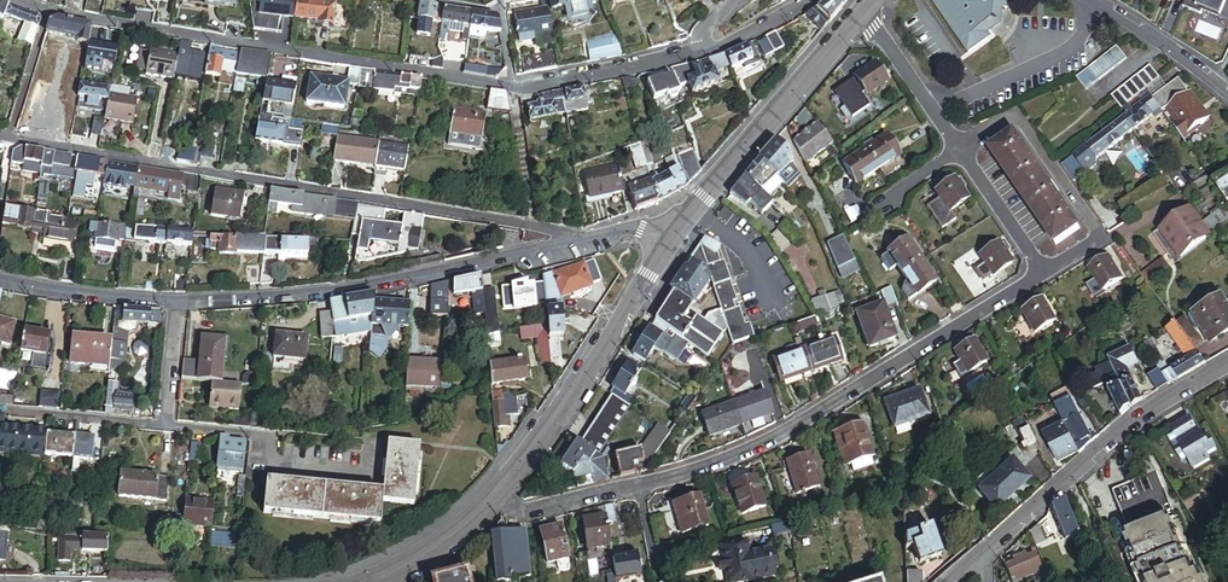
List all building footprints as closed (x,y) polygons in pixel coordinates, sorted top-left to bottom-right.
[(39,15),(25,10),(8,4),(8,3),(1,0),(0,0),(0,19),(6,21),(8,18),(23,23),(37,28),(40,19),(39,15)] [(175,2),(219,9),(220,0),(175,0),(175,2)] [(293,19),(295,0),(261,0),(259,15),(293,19)] [(331,27),(334,5),(301,0),(295,0),(293,19),(318,22),(317,25),(331,27)] [(550,10),(561,9),(564,11),(566,18),(570,21),(588,17),(592,20),(596,14),(591,10),(589,0),(549,0),(550,10)] [(847,3),(844,0),(828,0),(816,9),(829,23),(847,3)] [(996,25),(996,10),(1003,10),(1003,7),(1003,0),(932,0),(931,4),(966,54),(988,39),(984,33),(996,25)] [(331,27),(344,28),(347,7),(334,5),(331,27)] [(442,23),(444,10),(411,5),(409,18),(418,19),(418,21),(433,23),(433,22),(442,23)] [(552,35),(547,8),(546,8),(515,13),(519,43),(533,40),(532,38),(552,35)] [(157,25),(171,27),(173,11),(160,9),(157,25)] [(820,33),(829,23),(816,9),(805,16),(820,33)] [(467,39),(471,14),(444,10),(442,23),(439,39),(444,40),(445,31),(463,34),(462,40),(466,41),(467,39)] [(485,32),(500,34),(498,22),(496,18),(471,14),(467,39),(481,41),(483,40),(485,32)] [(86,50),(87,42),(90,26),(56,19),(48,24),(45,33),(52,35),(77,40),(76,44),(83,45),(82,50),(86,50)] [(17,45),(31,49),(37,28),(23,23),(17,45)] [(651,47),(680,40),(674,24),(648,30),(651,47)] [(772,55),(784,50),(777,32),(765,38),(772,55)] [(40,51),(47,53),(52,35),(45,33),(40,51)] [(625,55),(619,39),(588,45),(592,62),(625,55)] [(198,82),(199,82),(206,47),(179,41),(177,55),(173,77),(191,80),(190,84),(198,85),(198,82)] [(84,63),(112,69),(116,47),(87,42),(86,50),(84,63)] [(446,59),(459,62),(462,44),(449,42),(446,59)] [(756,57),(757,56),(752,43),(746,46),(753,64),(758,63),(756,57)] [(1082,74),(1091,86),(1128,57),(1118,45),(1082,74)] [(744,70),(754,66),(753,64),(746,46),(724,55),(729,67),(730,72),(743,67),(744,70)] [(129,71),(141,73),(145,49),(133,47),(129,71)] [(235,77),(236,73),(240,51),(210,47),(204,77),(218,79),(220,68),(224,69),(222,78),(234,81),(235,77)] [(172,79),(173,77),(177,55),(145,49),(141,73),(172,79)] [(236,73),(266,79),(270,58),(250,55),(250,53),(240,51),(236,73)] [(555,52),(522,59),(525,76),(558,69),(555,52)] [(716,85),(712,72),(729,67),(724,55),(707,61),(686,67),(688,71),(681,71),(671,70),(676,88),(687,85),(689,94),(716,85)] [(419,67),(436,70),(438,59),(421,56),(419,67)] [(497,79),(503,72),(498,70),(464,64),(463,74),(497,79)] [(1138,93),(1145,88),(1160,76),(1151,64),(1112,93),(1121,105),(1138,93)] [(854,80),(867,99),(887,86),(873,67),(854,80)] [(677,93),(676,88),(671,70),(641,76),(644,87),(648,86),(653,100),(663,96),(664,98),(666,97),(666,99),(669,99),(671,98),(675,97),(675,95),(675,94),(677,93)] [(358,84),(371,86),(373,73),(360,71),(358,84)] [(408,89),(399,87),(400,77),(373,73),(371,86),(370,91),(407,97),(408,89)] [(1145,88),(1152,97),(1167,86),(1160,76),(1145,88)] [(232,94),(242,96),(245,82),(239,81),(240,78),(235,77),(234,81),(232,94)] [(292,87),(295,87),(296,80),(282,77),(281,85),(292,87)] [(415,94),(420,94),(422,81),(400,77),(399,87),(408,89),(407,97),(414,98),(415,94)] [(1182,136),(1207,117),(1178,78),(1167,86),(1152,97),(1161,110),(1167,105),(1179,121),(1174,125),(1182,136)] [(626,96),(635,94),(638,81),(630,79),(622,80),(626,96)] [(262,104),(288,109),(292,87),(281,85),(266,82),(262,104)] [(107,101),(109,88),(80,85),(78,97),(107,101)] [(123,123),(134,124),(138,98),(128,96),(129,89),(110,86),(109,88),(107,101),(103,125),(103,128),(121,131),(123,123)] [(564,106),(566,115),(589,111),(588,105),(574,107),(573,104),(587,102),(585,88),(565,92),(568,106),(564,106)] [(1161,110),(1152,97),(1145,88),(1138,93),(1143,100),(1130,110),(1126,104),(1122,108),(1126,113),(1122,116),(1133,130),(1155,115),(1156,117),(1163,112),(1161,110)] [(489,114),(510,118),(507,95),(492,92),(489,114)] [(556,119),(556,117),(566,115),(564,106),(562,93),(541,97),(543,106),(542,105),(542,104),(540,103),(538,104),(537,105),(537,107),(527,109),(529,124),(556,119)] [(748,116),(755,109),(746,97),(742,101),(748,116)] [(450,138),(481,143),(486,118),(455,113),(450,138)] [(1095,159),(1133,130),(1122,116),(1085,144),(1095,159)] [(34,139),(56,143),(59,127),(37,124),(34,139)] [(93,137),(101,139),(103,128),(103,125),(93,124),(91,137),(93,137)] [(792,142),(805,165),(832,145),(816,125),(810,129),(812,133),(803,140),(800,136),(792,142)] [(337,136),(338,128),(322,126),(321,134),(337,136)] [(282,145),(296,147),(299,132),(284,129),(282,145)] [(800,136),(803,140),(812,133),(810,129),(800,136)] [(1057,243),(1080,227),(1015,134),(992,150),(1057,243)] [(334,157),(374,164),(379,143),(338,136),(334,157)] [(91,149),(99,150),(101,139),(93,137),(91,149)] [(862,151),(876,170),(896,156),(882,137),(862,151)] [(481,143),(450,138),(448,148),(479,154),(481,143)] [(784,186),(798,176),(792,165),(786,152),(775,142),(759,160),(781,184),(784,186)] [(409,148),(379,143),(374,164),(373,172),(384,174),(385,168),(404,171),(409,148)] [(651,185),(649,179),(642,151),(640,146),(632,149),(636,166),(633,174),(624,177),(629,190),(636,210),(656,203),(651,185)] [(176,162),(187,164),(190,149),(179,147),(176,162)] [(10,164),(19,166),(21,149),(19,149),(12,154),(10,164)] [(187,164),(197,166),(200,151),(190,149),(187,164)] [(33,165),(42,166),(44,153),(26,150),(22,171),(32,173),(33,165)] [(650,167),(653,166),(649,151),(645,152),(645,150),(642,151),(649,179),(656,176),(655,173),(652,173),(650,167)] [(856,184),(876,170),(862,151),(842,165),(856,184)] [(684,187),(700,171),(692,152),(674,159),(684,187)] [(52,168),(69,171),(71,158),(44,153),(42,166),(41,174),(37,200),(40,200),(40,197),(44,198),(47,179),(50,179),(52,168)] [(1070,179),(1083,169),(1073,156),(1060,166),(1070,179)] [(104,176),(106,164),(77,159),(75,171),(77,172),(76,178),(96,181),(97,175),(104,176)] [(665,170),(673,167),(670,159),(662,162),(665,170)] [(745,177),(765,197),(781,184),(759,160),(745,177)] [(128,168),(106,164),(104,176),(102,190),(124,193),(128,168)] [(32,173),(41,174),(42,166),(33,165),(32,173)] [(592,198),(623,191),(617,166),(586,173),(592,198)] [(132,195),(178,202),(182,176),(135,169),(132,195)] [(656,203),(680,189),(674,172),(651,185),(656,203)] [(1213,182),(1227,202),(1227,172),(1213,182)] [(771,203),(765,197),(745,177),(730,194),(744,205),(748,201),(761,213),(771,203)] [(968,200),(963,193),(958,184),(955,180),(936,193),(940,199),(950,212),(951,211),(968,200)] [(963,193),(968,189),(962,181),(958,184),(963,193)] [(207,215),(236,220),(240,195),(211,190),(207,215)] [(277,205),(301,209),(303,197),(270,191),(268,207),(271,208),(272,205),(277,205)] [(300,213),(354,222),(358,205),(303,197),(301,209),(300,213)] [(943,217),(950,212),(940,199),(934,203),(943,217)] [(944,229),(957,220),(951,211),(950,212),(943,217),(934,203),(929,207),(944,229)] [(362,221),(382,224),(384,210),(358,205),(354,222),(352,230),(351,236),(359,237),(362,221)] [(1211,236),(1227,223),(1227,212),(1223,206),(1201,223),(1211,236)] [(1190,208),(1159,230),(1179,258),(1211,236),(1201,223),(1190,208)] [(85,239),(72,237),(74,224),(53,221),(49,216),(4,209),(1,227),(31,231),(31,233),(44,235),(43,240),(71,245),(69,260),(81,262),(85,239)] [(81,221),(97,223),(98,216),(95,215),(82,213),(81,221)] [(400,227),(420,231),(422,216),(403,213),(400,227)] [(795,244),(803,236),(787,220),(779,228),(795,244)] [(400,227),(382,224),(362,221),(359,237),(354,263),(416,253),(420,231),(400,227)] [(118,240),(125,240),(126,227),(112,225),(112,229),(91,227),(90,235),(91,236),(96,236),(94,249),(113,251),(114,243),(117,244),(118,240)] [(165,246),(167,232),(126,227),(125,240),(125,241),(165,246)] [(343,241),(350,242),(351,236),(352,230),(346,229),(343,241)] [(165,246),(191,249),(192,239),(193,235),(167,232),(165,246)] [(219,254),(244,255),(245,237),(229,237),(229,241),(211,240),(211,236),(193,235),(192,239),(206,240),(206,251),(219,252),(219,254)] [(244,255),(263,255),(265,238),(245,237),(244,255)] [(263,257),(279,258),(280,243),(301,243),(301,240),(265,238),(263,255),(263,257)] [(743,326),(741,320),(737,309),(733,310),(731,304),(735,302),(721,264),(717,265),(714,255),(716,251),(704,239),(699,247),(710,279),(721,313),(733,345),(753,338),(748,324),(743,326)] [(307,241),(307,240),(301,240),(301,243),(280,243),(279,258),(306,259),(306,252),(320,253),(320,242),(307,241)] [(860,276),(842,241),(827,248),(845,283),(860,276)] [(901,275),(919,261),(906,242),(879,261),(890,276),(898,270),(901,275)] [(983,261),(973,268),(983,281),(992,274),(994,276),(1011,264),(1004,254),(1008,251),(1002,244),(999,247),(997,245),(980,257),(983,261)] [(671,290),(692,304),(694,301),(705,286),(710,279),(699,247),(689,262),(690,263),(687,269),(685,268),(680,277),(671,290)] [(1141,275),(1146,283),(1169,266),(1163,260),(1141,275)] [(905,281),(915,294),(933,281),(919,261),(901,275),(905,281)] [(1102,294),(1121,281),(1108,261),(1089,274),(1102,294)] [(259,285),(272,284),(275,264),(262,262),(261,268),(259,285)] [(593,264),(542,278),(547,278),(550,302),(556,301),(557,309),(558,309),(560,309),(559,300),(564,298),(575,294),(590,289),(589,286),(599,283),(593,264)] [(867,289),(860,276),(845,283),(852,297),(867,289)] [(175,293),(185,293),(186,281),(185,277),(176,277),(175,293)] [(526,308),(545,306),(542,278),(542,277),(523,278),(524,285),(526,308)] [(545,310),(557,309),(556,301),(550,302),(547,278),(542,278),(545,306),(545,310)] [(471,291),(480,290),(479,279),(452,284),(454,295),(471,291)] [(915,294),(905,281),(903,282),(901,289),(908,299),(915,294)] [(526,308),(524,285),(493,288),(494,292),(481,293),(483,313),(486,351),(499,350),(495,311),(526,308)] [(711,291),(705,286),(694,301),(701,306),(711,291)] [(884,308),(895,304),(889,288),(878,292),(884,308)] [(840,302),(836,289),(830,291),(835,304),(840,302)] [(692,327),(682,319),(692,304),(671,290),(652,318),(655,321),(689,346),(718,366),(733,345),(721,313),(709,316),(707,314),(702,322),(697,319),(692,327)] [(828,310),(836,307),(835,304),(830,291),(822,294),(823,296),(828,310)] [(483,313),(481,293),(472,294),(474,314),(483,313)] [(371,329),(371,327),(373,302),(374,298),(374,295),(349,299),(330,303),(332,316),(333,323),(336,336),(362,332),(362,328),(371,329)] [(816,315),(828,310),(823,296),(811,301),(816,315)] [(1227,332),(1227,310),(1222,300),(1195,317),(1210,342),(1227,332)] [(386,351),(387,339),(390,339),(396,332),(396,329),(408,330),(409,306),(373,302),(371,327),(371,329),(369,354),(373,355),(380,359),(386,351)] [(1035,335),(1053,322),(1041,303),(1022,315),(1035,335)] [(867,348),(892,339),(880,306),(855,315),(867,348)] [(154,326),(162,326),(163,315),(161,311),(155,311),(132,309),(117,309),(117,316),(113,316),(111,331),(116,331),(116,330),(127,334),(134,331),(134,324),(146,325),(145,329),(154,330),(154,326)] [(557,336),(561,336),(558,309),(557,309),(545,310),(547,327),(550,352),(551,361),(561,358),(557,336)] [(319,338),(332,340),(333,323),(332,316),(322,315),(319,338)] [(813,324),(810,317),(792,324),(794,331),(813,324)] [(1195,349),(1203,342),(1185,319),(1177,324),(1195,349)] [(8,348),(15,325),(0,321),(0,346),(8,348)] [(680,360),(689,346),(655,321),(633,354),(644,362),(656,344),(680,360)] [(1168,386),(1184,376),(1205,363),(1195,349),(1177,324),(1176,323),(1166,330),(1186,357),(1189,359),(1169,372),(1162,376),(1168,386)] [(540,353),(550,352),(547,327),(538,328),(539,341),(540,353)] [(525,342),(539,341),(538,328),(523,331),(525,342)] [(43,358),(45,349),(46,343),(47,338),(24,333),(20,354),(43,358)] [(272,359),(302,363),(304,341),(274,337),(272,359)] [(210,383),(219,384),(224,340),(200,338),(198,363),(182,362),(180,380),(210,383)] [(88,373),(107,375),(108,362),(110,345),(73,341),(71,365),(89,367),(88,373)] [(809,373),(837,363),(829,341),(801,351),(809,373)] [(1162,376),(1169,372),(1152,341),(1145,345),(1149,353),(1152,359),(1154,361),(1160,372),(1162,376)] [(969,376),(988,364),(974,343),(955,356),(960,363),(969,376)] [(125,347),(110,345),(108,362),(123,364),(125,347)] [(781,352),(783,358),(792,354),(790,349),(781,352)] [(1138,366),(1130,350),(1108,361),(1110,365),(1114,374),(1126,368),(1128,371),(1138,366)] [(776,384),(809,373),(801,351),(792,354),(783,358),(769,363),(776,384)] [(551,361),(550,352),(540,353),(541,366),(552,365),(551,361)] [(643,364),(644,362),(633,354),(631,357),(643,364)] [(527,381),(525,360),(488,365),(490,385),(500,384),(501,387),(517,385),(517,382),(527,381)] [(1154,361),(1151,363),(1157,373),(1160,372),(1154,361)] [(630,399),(625,396),(627,392),(641,370),(629,362),(609,394),(627,405),(630,399)] [(969,376),(960,363),(955,367),(963,380),(969,376)] [(405,388),(438,390),(439,365),(406,364),(405,388)] [(1089,380),(1095,393),(1106,388),(1113,384),(1114,385),(1119,383),(1114,374),(1110,365),(1096,372),(1098,376),(1089,380)] [(1130,407),(1142,400),(1128,371),(1126,368),(1114,374),(1119,383),(1130,407)] [(1157,392),(1168,386),(1162,376),(1160,372),(1157,373),(1149,378),(1157,392)] [(10,391),(13,376),(0,373),(0,388),(10,391)] [(242,386),(255,388),(255,377),(248,376),(243,379),(242,386)] [(220,406),(238,408),(240,386),(219,384),(210,383),(208,401),(221,402),(220,406)] [(1120,416),(1130,407),(1119,383),(1114,385),(1113,384),(1106,388),(1120,416)] [(1088,437),(1090,437),(1072,402),(1077,400),(1070,387),(1051,397),(1065,426),(1078,453),(1078,454),(1091,443),(1088,437)] [(893,427),(928,414),(918,389),(883,402),(893,427)] [(493,419),(503,418),(501,391),(491,392),(493,419)] [(743,424),(770,415),(762,393),(736,402),(743,424)] [(49,410),(59,411),(60,395),(50,394),(49,410)] [(681,412),(684,414),(695,398),(690,394),(681,407),(683,409),(681,412)] [(11,406),(12,398),(0,396),(0,405),(11,406)] [(708,436),(743,424),(736,402),(700,415),(708,436)] [(132,418),(152,420),(154,408),(133,406),(132,418)] [(495,430),(508,428),(507,417),(503,418),(493,419),(495,430)] [(871,457),(874,455),(861,423),(836,433),(849,465),(852,464),(871,457)] [(78,461),(92,462),(94,440),(78,438),(79,426),(75,425),(71,474),(76,475),(78,461)] [(1058,463),(1078,453),(1065,426),(1045,435),(1058,463)] [(44,458),(46,438),(28,437),(29,432),(0,428),(0,454),(44,458)] [(645,453),(652,459),(671,433),(663,428),(645,453)] [(1034,444),(1026,429),(1018,433),(1024,444),(1021,445),(1023,449),(1034,444)] [(44,458),(71,460),(73,441),(46,438),(44,458)] [(241,472),(244,446),(228,444),(228,440),(221,439),(218,469),(227,470),(226,474),(228,475),(231,475),(232,474),(232,471),(241,472)] [(594,485),(609,482),(604,459),(577,441),(561,465),(573,474),(583,460),(589,463),(591,475),(594,485)] [(190,458),(200,459),(202,445),(191,444),(190,458)] [(263,515),(379,526),(381,503),(412,506),(417,448),(387,445),(382,494),(266,483),(263,515)] [(642,475),(646,468),(641,449),(616,456),(621,479),(642,475)] [(796,495),(817,488),(807,457),(786,464),(796,495)] [(854,470),(873,462),(871,457),(852,464),(854,470)] [(575,479),(591,475),(589,463),(583,460),(573,474),(575,479)] [(981,491),(996,507),(1027,479),(1013,463),(981,491)] [(1169,517),(1175,515),(1157,470),(1114,488),(1131,532),(1169,517)] [(170,483),(159,482),(122,478),(120,500),(156,504),(168,505),(170,483)] [(237,499),(243,500),(246,479),(239,478),(237,499)] [(739,517),(763,510),(754,481),(730,489),(739,517)] [(1077,506),(1086,502),(1079,485),(1071,492),(1077,506)] [(681,537),(707,529),(697,499),(672,507),(681,537)] [(1062,532),(1074,527),(1062,500),(1050,505),(1062,532)] [(203,528),(212,529),(214,505),(185,502),(184,516),(183,526),(185,526),(203,528)] [(606,522),(615,521),(613,505),(604,508),(606,522)] [(585,537),(608,534),(606,522),(604,508),(582,513),(585,537)] [(183,526),(184,516),(177,515),(175,527),(183,528),(183,526)] [(1207,580),(1201,581),(1198,573),(1195,574),(1192,566),(1189,567),(1169,517),(1131,532),(1126,534),(1145,581),(1208,581),(1207,580)] [(543,554),(565,551),(560,518),(542,522),(544,537),(540,537),(543,554)] [(1034,544),(1044,539),(1037,522),(1028,530),(1034,544)] [(37,532),(49,533),(50,525),(38,523),(37,532)] [(202,536),(203,528),(185,526),(184,534),(202,536)] [(918,564),(940,556),(929,528),(903,537),(904,550),(912,548),(918,564)] [(530,580),(529,570),(533,570),(532,558),(528,559),(525,533),(492,537),(497,581),(513,581),(530,580)] [(71,552),(109,555),(110,539),(88,537),(88,541),(77,540),(77,536),(63,535),(61,561),(70,562),(71,552)] [(210,548),(217,549),(218,538),(211,537),(210,548)] [(1082,543),(1080,537),(1072,540),(1075,546),(1082,543)] [(221,550),(238,551),(239,544),(222,543),(221,550)] [(770,577),(765,554),(746,557),(744,546),(721,550),(724,563),(725,572),(727,581),(742,581),(770,577)] [(1041,569),(1034,552),(1024,556),(1023,554),(1013,558),(1009,554),(1003,559),(1012,581),(1015,581),(1035,572),(1041,569)] [(616,581),(619,581),(640,578),(636,555),(625,557),(625,560),(612,562),(616,581)] [(1037,578),(1047,574),(1045,567),(1041,569),(1035,572),(1037,578)] [(1201,581),(1207,580),(1204,571),(1198,573),(1201,581)] [(921,573),(905,573),(905,581),(921,581),(921,573)]
